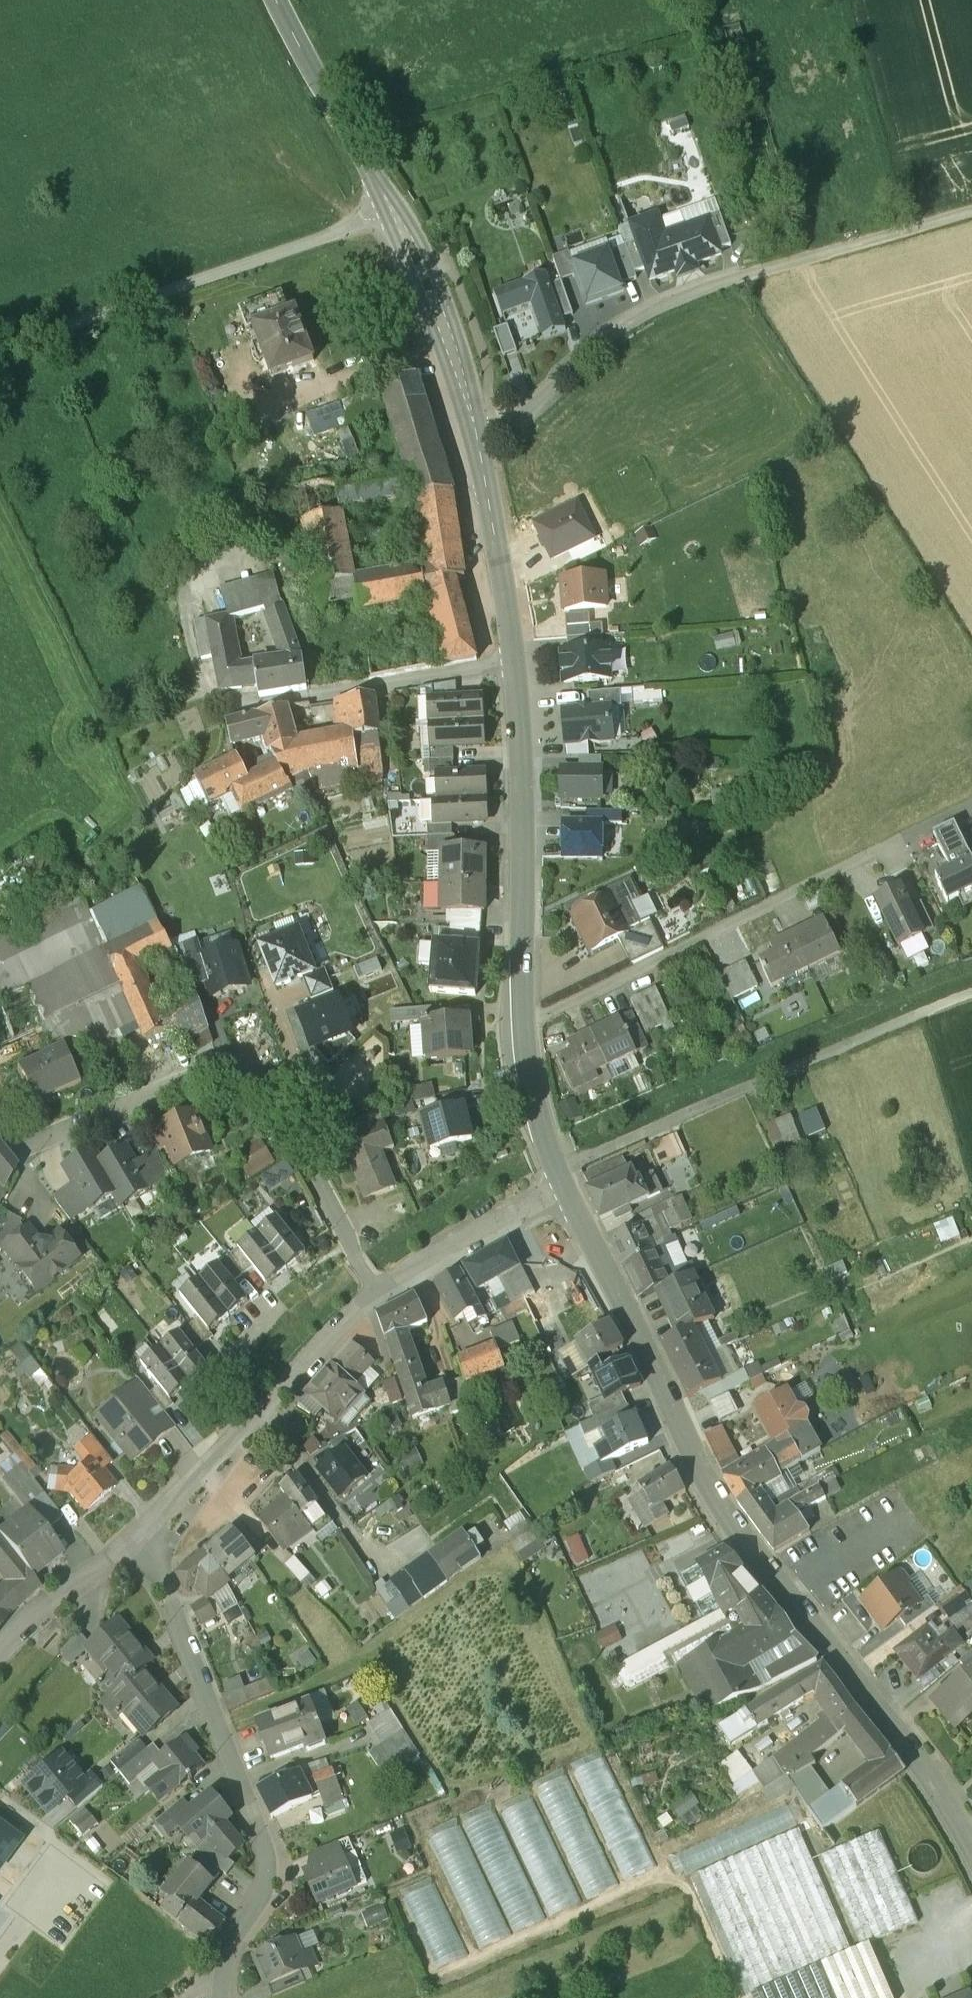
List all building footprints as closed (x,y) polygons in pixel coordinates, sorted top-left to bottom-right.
[(679,214),(660,221),(652,217),(630,225),(636,242),(646,270),(650,281),(721,256),(720,251),(709,220),(708,221),(685,229),(679,214)] [(720,215),(707,220),(708,221),(709,220),(720,251),(731,247),(720,215)] [(646,270),(636,242),(625,246),(625,248),(634,274),(646,270)] [(625,248),(610,254),(622,286),(636,280),(634,274),(625,248)] [(572,264),(576,277),(586,306),(624,292),(622,286),(610,254),(609,251),(572,264)] [(569,254),(553,259),(561,282),(561,283),(576,277),(572,264),(569,254)] [(546,275),(523,283),(524,284),(493,295),(501,317),(531,307),(543,340),(566,332),(550,287),(546,275)] [(561,282),(550,287),(562,320),(573,316),(561,283),(561,282)] [(283,295),(239,312),(248,334),(255,331),(260,345),(253,348),(260,365),(267,362),(273,378),(314,362),(296,313),(291,315),(283,295)] [(508,327),(494,332),(503,358),(517,353),(508,327)] [(417,376),(318,413),(321,420),(331,416),(336,429),(387,410),(408,476),(416,475),(417,475),(444,466),(417,376)] [(444,466),(417,475),(416,475),(408,476),(337,488),(341,509),(418,497),(418,499),(453,494),(453,493),(444,466)] [(337,488),(300,494),(317,588),(354,582),(341,509),(337,488)] [(453,494),(418,499),(420,516),(455,510),(453,494)] [(535,525),(553,560),(595,539),(577,504),(535,525)] [(427,568),(354,582),(359,611),(428,598),(425,587),(455,581),(456,581),(465,580),(455,510),(420,516),(423,538),(418,539),(421,562),(427,562),(427,568)] [(271,576),(221,589),(228,617),(229,619),(234,618),(265,610),(283,609),(271,576)] [(603,579),(562,582),(565,612),(605,609),(603,579)] [(455,581),(425,587),(428,598),(430,607),(461,601),(456,581),(455,581)] [(354,582),(317,588),(322,617),(359,611),(354,582)] [(461,601),(430,607),(434,623),(465,617),(461,601)] [(302,660),(283,609),(265,610),(275,637),(286,662),(255,666),(259,698),(306,691),(302,660)] [(589,616),(565,618),(567,639),(602,637),(601,627),(590,628),(589,616)] [(228,617),(196,624),(202,660),(214,658),(221,692),(241,690),(238,658),(230,624),(235,622),(234,618),(229,619),(228,617)] [(465,617),(434,623),(439,642),(446,666),(477,661),(465,617)] [(602,637),(567,639),(568,652),(603,650),(602,637)] [(439,642),(367,655),(372,680),(446,666),(439,642)] [(568,652),(562,653),(564,684),(611,680),(609,649),(603,650),(568,652)] [(455,683),(432,687),(432,698),(456,697),(455,683)] [(432,687),(419,689),(420,698),(432,698),(432,687)] [(621,691),(588,694),(589,710),(610,708),(610,709),(622,708),(621,691)] [(432,698),(420,698),(421,724),(433,724),(479,722),(478,696),(432,698)] [(373,697),(347,700),(352,732),(353,740),(379,736),(373,697)] [(172,698),(153,706),(157,715),(176,707),(172,698)] [(256,717),(226,724),(231,748),(264,740),(276,763),(289,759),(286,749),(294,746),(299,745),(299,743),(288,708),(256,716),(256,717)] [(589,710),(564,712),(566,746),(613,742),(610,709),(610,708),(589,710)] [(479,722),(433,724),(434,749),(453,748),(480,747),(479,722)] [(337,736),(299,743),(299,745),(294,746),(300,777),(307,773),(315,792),(356,783),(354,770),(376,767),(377,773),(384,772),(379,736),(353,740),(352,732),(342,734),(341,731),(336,732),(337,736)] [(434,749),(429,749),(430,762),(452,761),(453,761),(453,748),(434,749)] [(235,758),(195,777),(196,779),(191,782),(193,786),(198,784),(209,807),(233,796),(241,792),(235,758)] [(430,762),(429,762),(429,775),(440,774),(453,773),(452,761),(430,762)] [(277,765),(255,776),(259,784),(268,804),(293,793),(288,783),(287,783),(277,765)] [(600,771),(562,770),(562,800),(599,801),(600,771)] [(453,773),(440,774),(441,801),(482,800),(481,772),(453,773)] [(241,792),(233,796),(243,817),(268,804),(259,784),(241,792)] [(441,801),(421,802),(422,824),(428,824),(437,824),(437,826),(452,825),(483,824),(482,800),(441,801)] [(623,812),(586,812),(586,825),(601,825),(601,826),(623,826),(623,812)] [(452,825),(437,826),(437,824),(428,824),(429,838),(452,837),(452,825)] [(586,825),(564,825),(564,860),(600,860),(601,826),(601,825),(586,825)] [(954,825),(932,836),(950,871),(935,878),(947,902),(971,890),(971,861),(954,825)] [(452,837),(429,838),(429,855),(447,855),(447,854),(452,854),(452,837)] [(485,850),(461,850),(461,854),(452,854),(447,854),(447,855),(447,864),(442,864),(441,885),(484,885),(485,850)] [(585,906),(585,910),(573,915),(591,951),(617,938),(626,933),(625,932),(648,921),(648,919),(652,917),(655,911),(650,901),(644,899),(641,900),(631,880),(605,893),(607,899),(600,902),(598,900),(595,898),(592,898),(589,899),(587,901),(585,903),(585,906)] [(484,885),(441,885),(441,911),(484,911),(484,885)] [(91,915),(83,899),(0,938),(0,1013),(6,1026),(36,1012),(43,1026),(123,989),(105,952),(159,926),(141,891),(91,915)] [(901,891),(877,902),(899,948),(922,936),(910,910),(901,891)] [(933,931),(921,904),(910,910),(922,936),(933,931)] [(448,924),(451,924),(483,923),(483,924),(484,911),(448,912),(448,924)] [(832,916),(771,946),(775,954),(761,961),(765,968),(764,969),(773,988),(849,951),(832,916)] [(648,921),(625,932),(626,933),(617,938),(631,966),(663,950),(648,921)] [(481,924),(451,924),(450,939),(457,940),(479,942),(481,924)] [(159,926),(105,952),(123,989),(141,1025),(148,1041),(162,1035),(161,1020),(138,970),(160,959),(173,952),(159,926)] [(277,936),(259,943),(277,988),(291,982),(290,980),(299,977),(300,979),(303,978),(314,973),(298,932),(279,940),(277,936)] [(213,938),(198,943),(203,959),(218,954),(213,938)] [(479,948),(479,942),(457,940),(456,946),(479,948)] [(198,943),(175,950),(188,976),(190,979),(194,986),(195,989),(209,984),(201,960),(203,959),(198,943)] [(456,946),(421,943),(419,964),(433,965),(430,993),(475,996),(479,948),(456,946)] [(203,959),(201,960),(209,984),(214,999),(221,996),(221,995),(247,986),(235,949),(218,954),(203,959)] [(188,976),(175,950),(173,952),(160,959),(173,985),(188,976)] [(746,962),(720,974),(743,1021),(767,1009),(761,997),(766,994),(761,984),(766,982),(757,963),(748,967),(746,962)] [(314,973),(303,978),(311,1000),(334,991),(325,969),(314,973)] [(195,989),(194,986),(190,979),(188,976),(173,985),(179,996),(177,998),(180,1004),(175,1007),(172,1018),(176,1030),(177,1029),(193,1056),(213,1043),(202,1010),(195,989)] [(125,1034),(141,1025),(123,989),(43,1026),(56,1053),(66,1048),(81,1043),(99,1044),(103,1031),(127,1039),(125,1034)] [(656,990),(631,1001),(646,1033),(671,1021),(656,990)] [(339,1002),(300,1017),(312,1049),(314,1048),(349,1034),(351,1034),(339,1002)] [(441,1008),(411,1010),(412,1023),(418,1023),(418,1021),(442,1019),(441,1008)] [(411,1010),(390,1012),(391,1025),(412,1023),(411,1010)] [(629,1014),(567,1044),(572,1053),(557,1060),(561,1068),(560,1069),(572,1093),(596,1082),(593,1075),(646,1050),(629,1014)] [(442,1019),(418,1021),(418,1023),(418,1024),(423,1024),(426,1061),(466,1058),(465,1039),(470,1038),(468,1017),(442,1019)] [(161,1020),(162,1035),(176,1030),(172,1018),(161,1020)] [(127,1039),(103,1031),(99,1044),(122,1053),(127,1039)] [(314,1048),(328,1065),(356,1042),(349,1034),(314,1048)] [(56,1053),(16,1070),(30,1104),(58,1092),(60,1096),(82,1087),(66,1048),(56,1053)] [(458,1092),(422,1101),(425,1112),(460,1103),(458,1092)] [(463,1105),(422,1116),(431,1150),(472,1139),(463,1105)] [(196,1115),(162,1128),(177,1166),(211,1153),(196,1115)] [(787,1152),(802,1145),(789,1115),(763,1126),(772,1146),(782,1142),(787,1152)] [(385,1124),(357,1134),(366,1157),(351,1162),(366,1200),(397,1188),(383,1153),(394,1148),(385,1124)] [(658,1168),(681,1157),(671,1137),(649,1147),(658,1168)] [(273,1165),(259,1142),(248,1149),(256,1162),(245,1168),(251,1178),(273,1165)] [(138,1164),(127,1147),(102,1163),(95,1150),(67,1167),(77,1183),(92,1209),(117,1195),(124,1206),(153,1189),(138,1164)] [(157,1152),(138,1164),(153,1189),(168,1179),(157,1152)] [(16,1171),(5,1157),(0,1161),(0,1197),(16,1171)] [(271,1187),(300,1175),(294,1160),(265,1172),(271,1187)] [(623,1160),(584,1178),(590,1191),(588,1192),(601,1221),(648,1199),(640,1182),(634,1184),(623,1160)] [(77,1183),(52,1198),(71,1222),(92,1209),(77,1183)] [(668,1232),(692,1221),(681,1199),(632,1222),(635,1228),(643,1225),(661,1217),(668,1232)] [(0,1211),(0,1251),(1,1252),(4,1250),(3,1249),(25,1232),(19,1225),(21,1222),(0,1211)] [(643,1225),(656,1252),(664,1248),(662,1243),(671,1238),(668,1232),(661,1217),(643,1225)] [(305,1256),(279,1224),(270,1231),(268,1228),(258,1235),(287,1271),(305,1256)] [(635,1228),(611,1240),(624,1267),(656,1252),(643,1225),(635,1228)] [(49,1245),(37,1243),(27,1230),(25,1232),(3,1249),(4,1250),(37,1293),(80,1259),(61,1235),(49,1245)] [(287,1271),(258,1235),(249,1243),(251,1246),(242,1253),(268,1286),(287,1271)] [(679,1255),(671,1238),(662,1243),(664,1248),(656,1252),(666,1274),(671,1286),(679,1282),(674,1272),(684,1267),(679,1255)] [(507,1245),(465,1268),(477,1290),(502,1277),(517,1268),(507,1245)] [(706,1258),(701,1246),(691,1250),(696,1262),(706,1258)] [(696,1262),(691,1250),(679,1255),(684,1267),(689,1265),(696,1262)] [(656,1252),(624,1267),(634,1289),(666,1274),(656,1252)] [(831,1280),(847,1273),(842,1262),(826,1269),(831,1280)] [(684,1267),(674,1272),(679,1282),(689,1277),(694,1275),(689,1265),(684,1267)] [(530,1298),(517,1268),(502,1277),(513,1307),(523,1301),(530,1298)] [(222,1271),(212,1278),(210,1275),(201,1282),(229,1318),(248,1303),(222,1271)] [(475,1302),(460,1271),(436,1284),(454,1314),(462,1309),(475,1302)] [(666,1274),(634,1289),(639,1300),(658,1292),(671,1286),(666,1274)] [(671,1286),(658,1292),(671,1319),(668,1321),(676,1338),(693,1331),(712,1322),(705,1304),(702,1306),(689,1277),(679,1282),(671,1286)] [(229,1318),(201,1282),(191,1290),(193,1293),(186,1299),(211,1332),(229,1318)] [(553,1315),(540,1293),(530,1298),(523,1301),(534,1325),(553,1315)] [(414,1296),(377,1316),(386,1341),(406,1332),(427,1322),(414,1296)] [(485,1322),(475,1302),(462,1309),(474,1343),(490,1338),(482,1324),(485,1322)] [(512,1321),(489,1331),(495,1344),(497,1349),(519,1340),(512,1321)] [(609,1323),(577,1343),(590,1366),(599,1363),(603,1373),(624,1363),(617,1351),(623,1348),(609,1323)] [(676,1338),(661,1345),(675,1373),(707,1357),(693,1331),(676,1338)] [(406,1332),(386,1341),(406,1400),(407,1400),(413,1420),(448,1406),(442,1388),(427,1393),(406,1332)] [(210,1372),(184,1340),(175,1347),(172,1344),(162,1351),(191,1387),(210,1372)] [(571,1378),(590,1366),(577,1343),(557,1354),(571,1378)] [(495,1344),(457,1357),(463,1380),(503,1366),(497,1349),(495,1344)] [(373,1365),(351,1345),(340,1357),(362,1377),(373,1365)] [(191,1387),(162,1351),(153,1359),(156,1362),(146,1370),(171,1402),(191,1387)] [(362,1377),(340,1357),(331,1367),(353,1387),(362,1377)] [(707,1357),(675,1373),(689,1401),(704,1393),(721,1384),(720,1383),(707,1357)] [(624,1363),(603,1373),(599,1363),(590,1366),(595,1379),(593,1384),(596,1391),(601,1392),(606,1402),(622,1395),(641,1386),(629,1361),(624,1363)] [(722,1382),(728,1394),(765,1375),(780,1367),(776,1361),(760,1369),(757,1364),(722,1382)] [(353,1387),(331,1367),(308,1392),(309,1393),(308,1397),(321,1408),(324,1407),(340,1421),(350,1410),(363,1395),(353,1387)] [(463,1380),(442,1388),(448,1406),(450,1411),(470,1406),(463,1380)] [(157,1403),(140,1382),(125,1394),(141,1414),(147,1409),(148,1410),(157,1403)] [(721,1384),(704,1393),(709,1403),(728,1394),(722,1382),(720,1383),(721,1384)] [(819,1451),(785,1391),(749,1411),(771,1450),(767,1453),(780,1475),(819,1451)] [(141,1414),(125,1394),(108,1408),(116,1418),(105,1428),(131,1461),(154,1443),(148,1436),(161,1426),(148,1410),(147,1409),(141,1414)] [(740,1420),(728,1394),(692,1412),(704,1438),(740,1420)] [(594,1421),(627,1406),(622,1395),(606,1402),(604,1398),(587,1406),(594,1421)] [(594,1421),(578,1428),(583,1439),(632,1417),(627,1406),(594,1421)] [(116,1418),(108,1408),(97,1417),(105,1428),(116,1418)] [(393,1416),(377,1425),(384,1437),(400,1428),(393,1416)] [(632,1417),(583,1439),(589,1453),(594,1451),(599,1463),(600,1465),(609,1461),(647,1444),(635,1416),(632,1417)] [(167,1433),(161,1426),(148,1436),(154,1443),(167,1433)] [(734,1454),(722,1429),(704,1438),(716,1464),(734,1454)] [(356,1430),(328,1446),(336,1456),(351,1445),(353,1447),(363,1439),(356,1430)] [(374,1448),(386,1441),(379,1430),(368,1436),(374,1448)] [(113,1465),(93,1440),(79,1451),(90,1465),(96,1461),(104,1472),(113,1465)] [(336,1456),(319,1469),(329,1481),(326,1483),(337,1496),(371,1469),(353,1447),(351,1445),(336,1456)] [(403,1474),(422,1465),(414,1449),(395,1458),(403,1474)] [(746,1465),(724,1478),(738,1504),(782,1479),(767,1453),(746,1465)] [(734,1454),(716,1464),(721,1472),(738,1462),(734,1454)] [(738,1462),(721,1472),(724,1478),(746,1465),(743,1460),(738,1462)] [(104,1472),(96,1461),(90,1465),(80,1473),(61,1471),(56,1475),(54,1488),(59,1494),(71,1495),(84,1513),(117,1488),(104,1472)] [(599,1463),(583,1471),(589,1484),(615,1472),(609,1461),(600,1465),(599,1463)] [(684,1490),(670,1467),(641,1485),(645,1492),(630,1501),(647,1528),(653,1524),(654,1525),(669,1516),(662,1504),(684,1490)] [(340,1533),(298,1475),(280,1489),(287,1499),(291,1504),(293,1502),(326,1543),(340,1533)] [(782,1479),(738,1504),(761,1533),(776,1523),(774,1521),(774,1520),(771,1516),(790,1504),(804,1497),(800,1489),(791,1494),(782,1479)] [(816,1480),(800,1489),(804,1497),(821,1488),(816,1480)] [(62,1519),(44,1496),(26,1510),(28,1512),(29,1511),(45,1532),(62,1519)] [(287,1499),(262,1518),(282,1544),(307,1525),(291,1504),(287,1499)] [(568,1504),(535,1524),(542,1535),(574,1515),(568,1504)] [(794,1508),(774,1520),(774,1521),(776,1523),(761,1533),(774,1551),(809,1530),(798,1513),(801,1511),(798,1506),(795,1509),(794,1508)] [(29,1511),(28,1512),(0,1534),(0,1538),(33,1579),(63,1555),(45,1532),(29,1511)] [(546,1549),(528,1521),(504,1537),(522,1564),(546,1549)] [(666,1542),(673,1554),(705,1538),(699,1526),(666,1542)] [(233,1529),(205,1553),(227,1579),(255,1556),(233,1529)] [(454,1540),(431,1556),(448,1581),(463,1570),(463,1571),(483,1557),(477,1549),(481,1546),(478,1542),(481,1540),(474,1531),(468,1536),(467,1535),(455,1543),(454,1540)] [(6,1585),(2,1589),(18,1606),(39,1588),(33,1579),(0,1538),(0,1577),(6,1585)] [(758,1590),(723,1551),(681,1576),(705,1620),(614,1669),(626,1691),(694,1655),(718,1642),(719,1642),(734,1636),(774,1611),(758,1590)] [(198,1560),(177,1576),(189,1595),(197,1588),(207,1598),(213,1598),(229,1582),(227,1579),(205,1553),(198,1560)] [(431,1556),(406,1574),(426,1598),(448,1581),(431,1556)] [(296,1559),(284,1566),(301,1584),(310,1575),(296,1559)] [(426,1598),(406,1574),(390,1586),(397,1596),(402,1593),(413,1607),(426,1598)] [(904,1575),(900,1574),(865,1599),(886,1629),(900,1619),(918,1606),(917,1605),(905,1588),(908,1586),(909,1581),(904,1575)] [(960,1591),(971,1605),(971,1583),(960,1591)] [(0,1590),(0,1615),(5,1619),(18,1606),(2,1589),(0,1590)] [(957,1593),(939,1605),(947,1617),(965,1604),(957,1593)] [(928,1597),(917,1605),(918,1606),(900,1619),(907,1628),(936,1608),(928,1597)] [(405,1613),(398,1601),(388,1608),(396,1619),(405,1613)] [(209,1602),(196,1609),(205,1621),(216,1614),(209,1602)] [(774,1611),(734,1636),(719,1642),(734,1669),(746,1663),(792,1635),(774,1611)] [(153,1661),(120,1622),(88,1650),(110,1676),(99,1684),(110,1697),(144,1669),(153,1661)] [(601,1632),(608,1649),(628,1641),(621,1624),(601,1632)] [(927,1629),(897,1652),(919,1680),(963,1645),(953,1632),(939,1643),(927,1629)] [(803,1647),(753,1677),(746,1663),(734,1669),(719,1642),(718,1642),(694,1655),(721,1705),(816,1661),(803,1647)] [(961,1661),(969,1671),(971,1668),(971,1652),(961,1661)] [(823,1665),(718,1727),(729,1746),(813,1696),(814,1698),(838,1684),(823,1665)] [(272,1666),(251,1675),(251,1672),(223,1684),(232,1707),(281,1687),(272,1666)] [(940,1695),(947,1704),(942,1707),(958,1726),(971,1714),(971,1668),(969,1671),(940,1695)] [(110,1697),(103,1703),(116,1718),(124,1711),(144,1735),(177,1708),(144,1669),(110,1697)] [(838,1684),(814,1698),(822,1711),(846,1696),(838,1684)] [(351,1707),(362,1723),(379,1710),(368,1695),(351,1707)] [(935,1699),(942,1707),(947,1704),(940,1695),(935,1699)] [(855,1709),(846,1696),(822,1711),(815,1715),(818,1720),(762,1762),(776,1781),(785,1776),(794,1771),(796,1774),(810,1766),(814,1763),(810,1757),(846,1729),(849,1732),(864,1720),(855,1709)] [(310,1703),(259,1723),(272,1759),(324,1738),(310,1703)] [(864,1720),(849,1732),(858,1745),(874,1733),(864,1720)] [(404,1732),(369,1755),(385,1779),(420,1756),(404,1732)] [(873,1764),(841,1787),(855,1807),(904,1771),(881,1741),(874,1733),(858,1745),(873,1764)] [(164,1757),(155,1764),(156,1765),(164,1775),(148,1789),(159,1803),(170,1794),(171,1795),(203,1768),(192,1756),(197,1751),(186,1738),(164,1757)] [(153,1744),(120,1773),(131,1786),(156,1765),(155,1764),(164,1757),(153,1744)] [(762,1762),(751,1770),(736,1751),(719,1765),(734,1784),(731,1787),(740,1802),(776,1781),(762,1762)] [(83,1783),(60,1755),(23,1786),(46,1813),(66,1797),(83,1783)] [(537,1792),(587,1901),(657,1867),(604,1761),(537,1792)] [(830,1795),(810,1766),(796,1774),(794,1771),(785,1776),(808,1811),(830,1795)] [(345,1798),(334,1769),(315,1776),(326,1805),(345,1798)] [(103,1787),(93,1775),(83,1783),(66,1797),(76,1810),(103,1787)] [(297,1775),(257,1790),(271,1817),(313,1800),(306,1785),(301,1786),(297,1775)] [(830,1795),(808,1811),(822,1831),(855,1807),(841,1787),(830,1795)] [(243,1846),(224,1823),(230,1818),(209,1793),(191,1808),(174,1822),(178,1827),(188,1839),(196,1833),(202,1840),(205,1838),(211,1844),(215,1849),(217,1847),(228,1859),(243,1846)] [(678,1806),(686,1816),(702,1803),(694,1793),(678,1806)] [(183,1799),(155,1823),(167,1836),(178,1827),(174,1822),(191,1808),(183,1799)] [(582,1903),(532,1801),(502,1817),(552,1918),(582,1903)] [(686,1876),(797,1826),(787,1805),(675,1855),(686,1876)] [(545,1918),(493,1811),(463,1826),(515,1934),(545,1918)] [(90,1817),(75,1830),(84,1840),(99,1827),(90,1817)] [(19,1842),(0,1827),(0,1868),(19,1842)] [(479,1950),(511,1935),(460,1828),(429,1843),(479,1950)] [(690,1879),(743,1997),(747,1997),(852,1951),(798,1830),(690,1879)] [(878,1831),(820,1858),(860,1947),(918,1921),(878,1831)] [(340,1842),(317,1852),(323,1866),(344,1858),(346,1857),(340,1842)] [(228,1859),(217,1847),(215,1849),(211,1844),(198,1854),(221,1872),(227,1876),(234,1864),(229,1861),(228,1859)] [(221,1872),(198,1854),(190,1865),(213,1883),(221,1872)] [(344,1858),(323,1866),(324,1867),(307,1874),(320,1903),(337,1896),(340,1897),(348,1894),(349,1891),(352,1889),(346,1875),(350,1873),(344,1858)] [(213,1883),(190,1865),(164,1898),(169,1903),(163,1912),(177,1924),(178,1922),(208,1946),(226,1923),(198,1901),(213,1883)] [(467,1956),(434,1886),(404,1900),(437,1970),(467,1956)] [(367,1911),(373,1927),(395,1919),(389,1903),(367,1911)] [(295,1939),(255,1956),(268,1987),(301,1973),(319,1965),(313,1951),(302,1956),(295,1939)] [(865,1946),(860,1947),(750,1997),(888,1997),(865,1946)] [(301,1973),(268,1987),(272,1997),(306,1984),(301,1973)]
